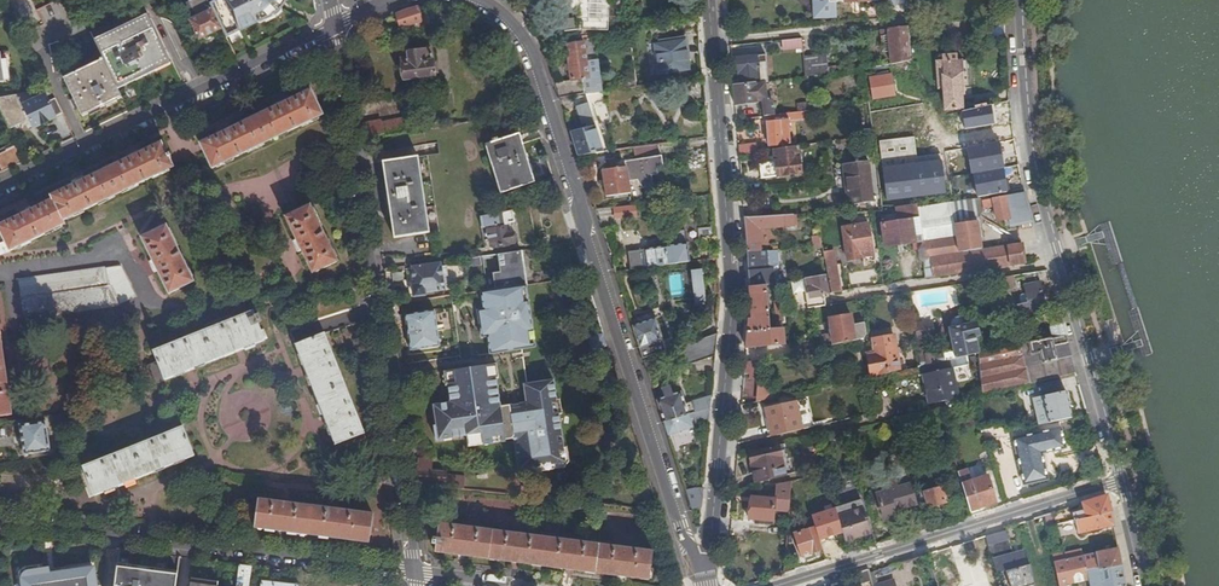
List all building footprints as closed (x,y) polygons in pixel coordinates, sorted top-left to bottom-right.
[(181,4),(189,19),(196,16),(188,0),(181,4)] [(222,28),(210,3),(208,0),(189,0),(188,0),(196,16),(189,19),(198,39),(222,28)] [(266,14),(262,0),(217,0),(210,3),(222,28),(223,31),(236,24),(239,30),(263,18),(262,16),(266,14)] [(266,14),(270,12),(275,5),(280,8),(285,0),(262,0),(266,14)] [(580,29),(609,30),(610,0),(581,0),(580,29)] [(648,13),(680,15),(681,0),(649,0),(648,13)] [(816,18),(837,16),(836,2),(845,1),(845,2),(871,1),(871,0),(815,0),(816,18)] [(418,7),(396,14),(401,27),(430,19),(427,7),(418,7)] [(94,40),(104,60),(116,85),(169,60),(147,14),(94,40)] [(223,31),(226,37),(239,30),(236,24),(223,31)] [(1005,37),(1005,25),(988,26),(989,37),(1005,37)] [(912,59),(910,41),(908,27),(890,29),(890,34),(888,34),(888,41),(883,41),(885,52),(891,52),(892,63),(912,61),(912,59)] [(802,38),(782,40),(783,50),(803,48),(802,38)] [(687,40),(680,41),(682,60),(689,59),(690,58),(687,40)] [(682,60),(680,41),(653,44),(657,74),(690,70),(689,59),(682,60)] [(571,80),(555,82),(560,97),(590,93),(587,78),(589,78),(584,43),(566,45),(571,80)] [(431,50),(409,53),(410,59),(401,60),(404,79),(434,75),(434,73),(437,72),(436,63),(433,63),(431,50)] [(806,76),(829,73),(827,53),(804,56),(806,76)] [(956,54),(944,55),(944,61),(939,61),(940,75),(938,76),(939,88),(944,87),(946,109),(962,108),(963,107),(962,94),(964,94),(964,96),(966,96),(963,58),(962,58),(962,59),(957,60),(956,54)] [(733,80),(734,86),(749,85),(749,79),(760,78),(758,56),(737,58),(738,70),(740,80),(733,80)] [(82,116),(121,97),(116,85),(104,60),(65,79),(82,116)] [(892,75),(869,78),(872,100),(896,96),(892,75)] [(704,101),(703,81),(676,85),(679,105),(704,101)] [(768,100),(766,82),(765,82),(749,85),(734,86),(735,104),(762,101),(764,116),(775,114),(774,102),(768,100)] [(223,133),(201,144),(212,168),(323,115),(311,90),(289,101),(287,98),(276,103),(278,106),(234,128),(232,124),(222,129),(223,133)] [(62,113),(56,97),(48,101),(45,94),(34,99),(30,92),(0,97),(0,108),(8,128),(9,129),(28,120),(24,111),(26,110),(30,119),(34,127),(62,113)] [(1011,113),(1009,100),(984,106),(986,119),(1011,113)] [(581,126),(570,128),(578,155),(604,151),(588,103),(575,107),(581,122),(583,121),(585,125),(581,126)] [(801,118),(800,111),(775,114),(764,116),(764,121),(768,121),(789,119),(801,118)] [(382,122),(385,136),(433,128),(431,118),(404,123),(403,118),(382,122)] [(790,129),(789,119),(768,121),(768,125),(766,125),(764,126),(767,146),(768,146),(783,145),(781,130),(790,129)] [(381,123),(363,126),(365,140),(384,137),(381,123)] [(493,141),(485,143),(500,193),(534,183),(520,133),(499,139),(498,137),(493,138),(493,141)] [(892,159),(912,157),(910,138),(880,141),(882,160),(892,159)] [(5,241),(10,251),(65,224),(64,220),(174,167),(169,158),(171,157),(169,152),(167,153),(162,142),(140,153),(138,150),(127,155),(128,158),(85,179),(83,176),(72,181),(74,184),(51,195),(53,199),(32,209),(31,206),(20,211),(21,215),(0,225),(0,230),(5,241)] [(23,161),(15,143),(0,150),(0,167),(2,171),(23,161)] [(658,143),(633,147),(635,159),(624,161),(625,167),(615,168),(615,159),(606,160),(608,169),(601,170),(606,196),(631,193),(629,180),(637,179),(642,188),(653,186),(651,175),(658,174),(657,167),(663,166),(661,155),(660,155),(658,143)] [(738,145),(739,153),(755,151),(754,143),(738,145)] [(802,172),(798,145),(775,148),(776,160),(775,161),(762,163),(764,177),(802,172)] [(961,166),(962,170),(963,177),(984,173),(980,149),(958,153),(961,166)] [(855,162),(845,164),(849,192),(848,193),(849,205),(873,201),(868,160),(858,162),(857,155),(854,156),(855,162)] [(418,156),(383,162),(393,237),(429,232),(418,156)] [(893,167),(892,159),(882,160),(883,168),(893,167)] [(942,161),(893,167),(883,168),(887,200),(946,193),(942,161)] [(949,201),(977,197),(976,191),(949,195),(949,201)] [(1032,220),(1024,191),(982,200),(984,209),(995,207),(998,220),(1004,219),(1006,226),(1032,220)] [(984,209),(982,200),(982,197),(949,202),(918,207),(921,241),(921,242),(957,237),(956,232),(944,234),(942,226),(977,220),(984,209)] [(918,207),(917,203),(895,205),(896,209),(896,214),(881,216),(885,246),(921,241),(918,207)] [(310,205),(285,218),(296,240),(292,242),(298,253),(301,251),(312,274),(337,262),(310,205)] [(479,216),(481,227),(487,226),(489,242),(497,240),(498,246),(514,243),(514,242),(516,242),(516,241),(515,232),(513,232),(512,231),(510,223),(514,222),(512,210),(479,216)] [(795,214),(744,218),(747,253),(761,251),(759,228),(795,226),(795,214)] [(985,224),(977,220),(942,226),(944,234),(956,232),(957,237),(921,242),(923,258),(982,249),(979,230),(986,230),(985,224)] [(860,253),(873,251),(869,223),(842,227),(848,260),(861,258),(860,253)] [(166,225),(142,237),(152,260),(149,262),(154,272),(157,270),(168,294),(194,282),(166,225)] [(716,237),(715,227),(698,228),(699,238),(716,237)] [(673,245),(665,246),(666,264),(690,261),(685,231),(671,234),(673,245)] [(10,251),(5,241),(0,243),(0,255),(10,251)] [(1024,263),(1021,243),(982,249),(923,258),(925,278),(1024,263)] [(666,264),(665,246),(644,249),(646,267),(666,264)] [(832,292),(842,291),(833,248),(824,249),(828,274),(832,292)] [(747,253),(750,287),(766,285),(774,284),(773,269),(769,269),(767,251),(761,251),(747,253)] [(443,286),(441,267),(440,264),(412,268),(414,285),(412,285),(414,296),(424,295),(424,291),(439,289),(444,288),(443,286)] [(110,286),(118,304),(135,296),(120,265),(18,280),(20,298),(110,286)] [(701,269),(690,270),(694,294),(705,292),(701,269)] [(804,273),(804,279),(818,276),(818,270),(804,273)] [(1025,284),(1023,274),(994,279),(995,289),(1025,284)] [(814,307),(825,305),(824,300),(824,294),(829,293),(826,275),(818,276),(804,279),(810,308),(814,307)] [(1032,315),(1044,312),(1041,304),(1045,303),(1040,282),(1025,285),(1027,294),(1024,295),(1025,303),(1029,302),(1032,315)] [(519,285),(482,290),(485,307),(487,322),(481,323),(482,333),(488,332),(490,351),(528,345),(526,333),(531,332),(526,296),(521,297),(519,285)] [(749,320),(747,347),(778,344),(777,329),(770,330),(766,285),(750,287),(752,320),(749,320)] [(112,304),(118,304),(110,286),(20,298),(23,317),(112,304)] [(705,292),(694,294),(694,297),(694,302),(693,307),(691,312),(689,315),(699,313),(700,312),(703,307),(705,301),(705,292)] [(784,300),(775,301),(777,323),(786,322),(784,300)] [(487,322),(485,307),(479,307),(481,323),(487,322)] [(434,310),(404,314),(405,317),(410,350),(440,346),(434,310)] [(154,351),(152,352),(157,363),(148,367),(155,384),(165,381),(165,382),(166,381),(166,380),(264,341),(264,342),(265,342),(253,311),(252,311),(252,312),(154,352),(154,351)] [(637,317),(639,323),(655,318),(653,312),(637,317)] [(867,334),(865,323),(853,325),(851,315),(829,318),(833,345),(864,339),(867,334)] [(927,355),(919,356),(921,366),(956,358),(978,354),(975,337),(979,336),(976,322),(968,324),(966,320),(965,318),(963,317),(959,316),(955,316),(953,318),(951,320),(949,323),(950,327),(950,328),(955,354),(944,357),(943,351),(927,355)] [(639,323),(633,326),(643,358),(655,354),(671,349),(678,346),(674,336),(663,340),(655,318),(639,323)] [(929,321),(914,323),(919,356),(927,355),(924,337),(931,336),(929,321)] [(1065,335),(1063,325),(1052,328),(1055,337),(1065,335)] [(325,333),(294,345),(294,346),(295,346),(335,445),(334,445),(335,446),(365,434),(366,433),(364,433),(325,335),(326,334),(325,333)] [(678,346),(671,349),(677,367),(716,354),(717,333),(678,346)] [(0,334),(0,416),(12,414),(0,334)] [(607,345),(604,334),(589,336),(593,349),(607,345)] [(871,376),(899,370),(894,335),(872,339),(874,352),(867,354),(871,376)] [(1065,335),(1055,337),(982,353),(978,354),(980,370),(983,393),(1029,383),(1076,372),(1065,335)] [(655,354),(643,358),(647,370),(656,369),(657,362),(655,354)] [(980,370),(978,354),(956,358),(959,374),(980,370)] [(759,380),(761,359),(744,362),(744,374),(749,374),(749,379),(759,380)] [(973,403),(983,393),(980,370),(959,374),(965,397),(973,403)] [(1059,380),(1040,384),(1042,394),(1061,390),(1059,380)] [(663,390),(665,396),(672,394),(670,388),(663,390)] [(665,396),(656,399),(664,422),(688,414),(694,412),(711,407),(712,396),(685,404),(681,391),(672,394),(665,396)] [(1048,423),(1072,418),(1066,391),(1043,396),(1048,423)] [(772,435),(801,429),(795,401),(765,408),(768,417),(772,435)] [(711,407),(694,412),(696,417),(697,422),(710,418),(711,407)] [(688,414),(664,422),(668,435),(678,432),(680,438),(695,433),(690,418),(688,414)] [(46,420),(19,424),(23,455),(50,451),(46,420)] [(84,466),(83,467),(96,497),(97,496),(97,495),(194,455),(195,456),(196,456),(183,426),(182,426),(182,427),(85,467),(84,466)] [(1061,427),(1013,438),(1024,484),(1048,479),(1042,453),(1066,448),(1061,427)] [(768,436),(767,436),(767,438),(802,430),(801,429),(772,435),(768,436)] [(854,435),(853,429),(844,431),(846,437),(854,435)] [(846,437),(844,431),(823,436),(825,444),(846,439),(846,437)] [(783,475),(777,446),(747,452),(754,481),(783,475)] [(916,532),(926,529),(920,510),(914,490),(903,451),(886,456),(892,476),(873,482),(886,519),(897,516),(895,510),(908,506),(916,532)] [(971,481),(976,479),(972,467),(968,468),(971,481)] [(958,471),(970,510),(996,501),(989,475),(976,479),(971,481),(968,468),(958,471)] [(774,511),(788,512),(791,481),(776,484),(774,499),(754,497),(753,507),(750,507),(748,519),(773,521),(774,511)] [(703,486),(686,490),(692,509),(701,507),(703,486)] [(923,492),(928,508),(948,502),(943,486),(923,492)] [(914,490),(920,510),(928,508),(923,492),(922,488),(914,490)] [(1106,495),(1082,503),(1084,510),(1072,513),(1074,520),(1075,520),(1110,511),(1106,495)] [(373,514),(258,498),(254,527),(264,528),(369,542),(373,514)] [(835,507),(845,541),(872,533),(861,499),(835,507)] [(1078,533),(1113,525),(1110,511),(1075,520),(1078,533)] [(1049,513),(1043,515),(1046,527),(1053,526),(1049,513)] [(653,551),(439,522),(437,537),(433,537),(432,544),(436,544),(435,551),(522,563),(649,580),(653,551)] [(816,527),(794,534),(801,556),(823,549),(816,527)] [(985,536),(996,573),(1005,571),(1025,565),(1021,552),(1012,554),(1005,530),(985,536)] [(119,557),(121,548),(107,547),(106,555),(119,557)] [(1071,583),(1089,580),(1090,585),(1125,585),(1118,548),(1065,559),(1063,554),(1052,556),(1059,585),(1072,585),(1071,583)] [(118,566),(118,563),(119,557),(106,555),(105,564),(118,566)] [(134,572),(127,571),(128,564),(118,563),(118,566),(115,585),(132,585),(133,578),(134,572)] [(118,566),(105,564),(104,572),(106,585),(115,585),(118,566)] [(252,566),(240,564),(237,585),(249,585),(252,566)] [(1005,571),(1010,585),(1030,585),(1034,585),(1030,564),(1025,565),(1005,571)] [(49,566),(29,585),(68,585),(69,585),(49,566)] [(870,579),(867,569),(858,572),(860,582),(870,579)]
